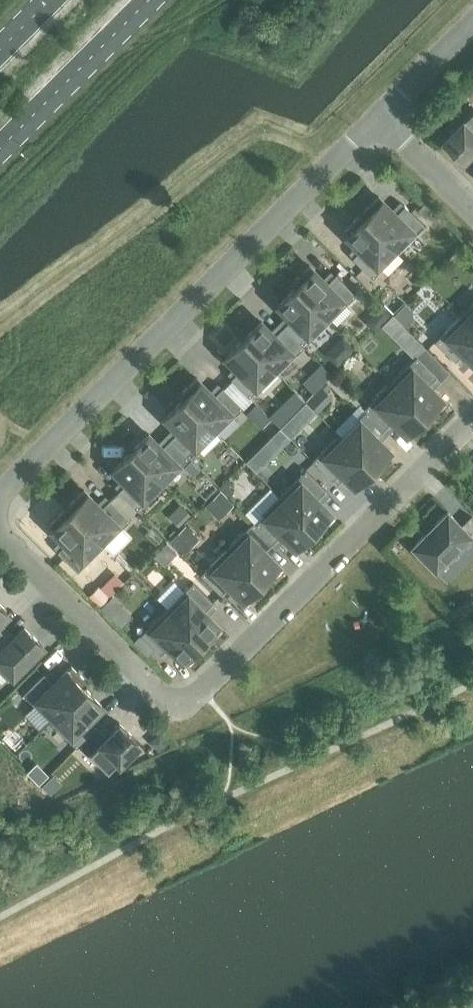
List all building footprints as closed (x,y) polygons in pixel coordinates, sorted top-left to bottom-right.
[(444,137),(462,155),(472,144),(472,108),(444,137)] [(378,196),(361,213),(398,251),(425,225),(404,205),(396,214),(378,196)] [(421,203),(416,208),(425,217),(430,211),(421,203)] [(398,251),(361,213),(343,231),(361,249),(352,257),(372,277),(398,251)] [(291,283),(295,287),(296,287),(329,321),(356,294),(335,274),(327,283),(309,265),(291,283)] [(292,318),(283,326),(303,347),(329,321),(296,287),(295,287),(278,304),(292,318)] [(461,315),(472,327),(472,302),(461,315)] [(382,305),(378,308),(388,318),(392,314),(382,305)] [(402,306),(394,315),(401,323),(410,314),(402,306)] [(461,315),(435,341),(455,361),(464,352),(472,362),(472,327),(461,315)] [(261,321),(243,339),(273,368),(272,369),(277,373),(303,347),(283,326),(274,335),(261,321)] [(273,368),(243,339),(226,356),(239,370),(231,378),(249,397),(258,388),(255,385),(272,369),(273,368)] [(417,356),(390,382),(424,415),(423,416),(428,420),(446,402),(428,385),(437,376),(417,356)] [(330,375),(325,380),(342,397),(349,399),(357,407),(360,404),(330,375)] [(178,395),(182,400),(183,399),(212,429),(216,433),(243,407),(222,387),(214,395),(196,377),(178,395)] [(364,408),(366,410),(385,428),(393,420),(406,433),(423,416),(424,415),(390,382),(364,408)] [(179,430),(170,439),(188,457),(197,448),(195,446),(212,429),(183,399),(182,400),(165,417),(179,430)] [(255,404),(246,413),(251,419),(261,409),(260,409),(255,404)] [(360,421),(343,438),(372,467),(389,450),(376,437),(385,428),(366,410),(358,419),(360,421)] [(274,411),(269,416),(279,427),(285,421),(274,411)] [(285,421),(279,427),(290,438),(299,429),(288,418),(285,421)] [(279,427),(272,434),(283,445),(290,438),(279,427)] [(148,434),(131,451),(160,481),(177,463),(180,466),(188,457),(170,439),(162,447),(148,434)] [(343,438),(340,435),(314,461),(332,480),(341,472),(354,485),(372,467),(343,438)] [(160,481),(131,451),(113,469),(126,482),(118,491),(136,509),(145,500),(143,498),(160,481)] [(190,460),(184,467),(193,475),(199,469),(190,460)] [(305,469),(279,496),(313,529),(312,530),(316,534),(334,516),(317,498),(325,490),(305,469)] [(83,490),(66,507),(104,545),(130,519),(110,499),(101,507),(83,490)] [(220,490),(205,506),(218,519),(233,504),(220,490)] [(279,496),(253,522),(273,542),(282,533),(295,547),(312,530),(313,529),(279,496)] [(104,545),(66,507),(48,525),(66,542),(57,551),(77,571),(104,545)] [(184,507),(172,519),(179,525),(190,514),(184,507)] [(447,511),(413,545),(435,568),(469,535),(472,539),(472,518),(471,516),(461,525),(447,511)] [(253,522),(227,547),(265,585),(282,568),(265,550),(273,542),(253,522)] [(186,525),(171,540),(184,553),(199,539),(186,525)] [(166,542),(154,555),(164,565),(177,553),(166,542)] [(265,585),(227,547),(201,574),(221,594),(230,585),(247,603),(265,585)] [(193,582),(166,608),(204,646),(222,629),(204,611),(213,602),(193,582)] [(99,585),(89,595),(99,606),(109,596),(99,585)] [(204,646),(166,608),(134,640),(149,655),(155,649),(160,655),(169,646),(187,664),(204,646)] [(0,633),(0,672),(7,680),(27,660),(31,663),(43,650),(40,647),(42,645),(24,627),(11,640),(2,631),(0,633)] [(23,693),(50,721),(84,687),(84,688),(89,684),(71,665),(49,687),(39,677),(23,693)] [(76,747),(79,745),(97,727),(88,718),(101,705),(84,688),(84,687),(50,721),(76,747)] [(97,727),(79,745),(88,754),(89,752),(107,770),(137,740),(119,722),(105,736),(97,727)] [(154,736),(154,746),(159,751),(169,741),(159,731),(154,736)]
